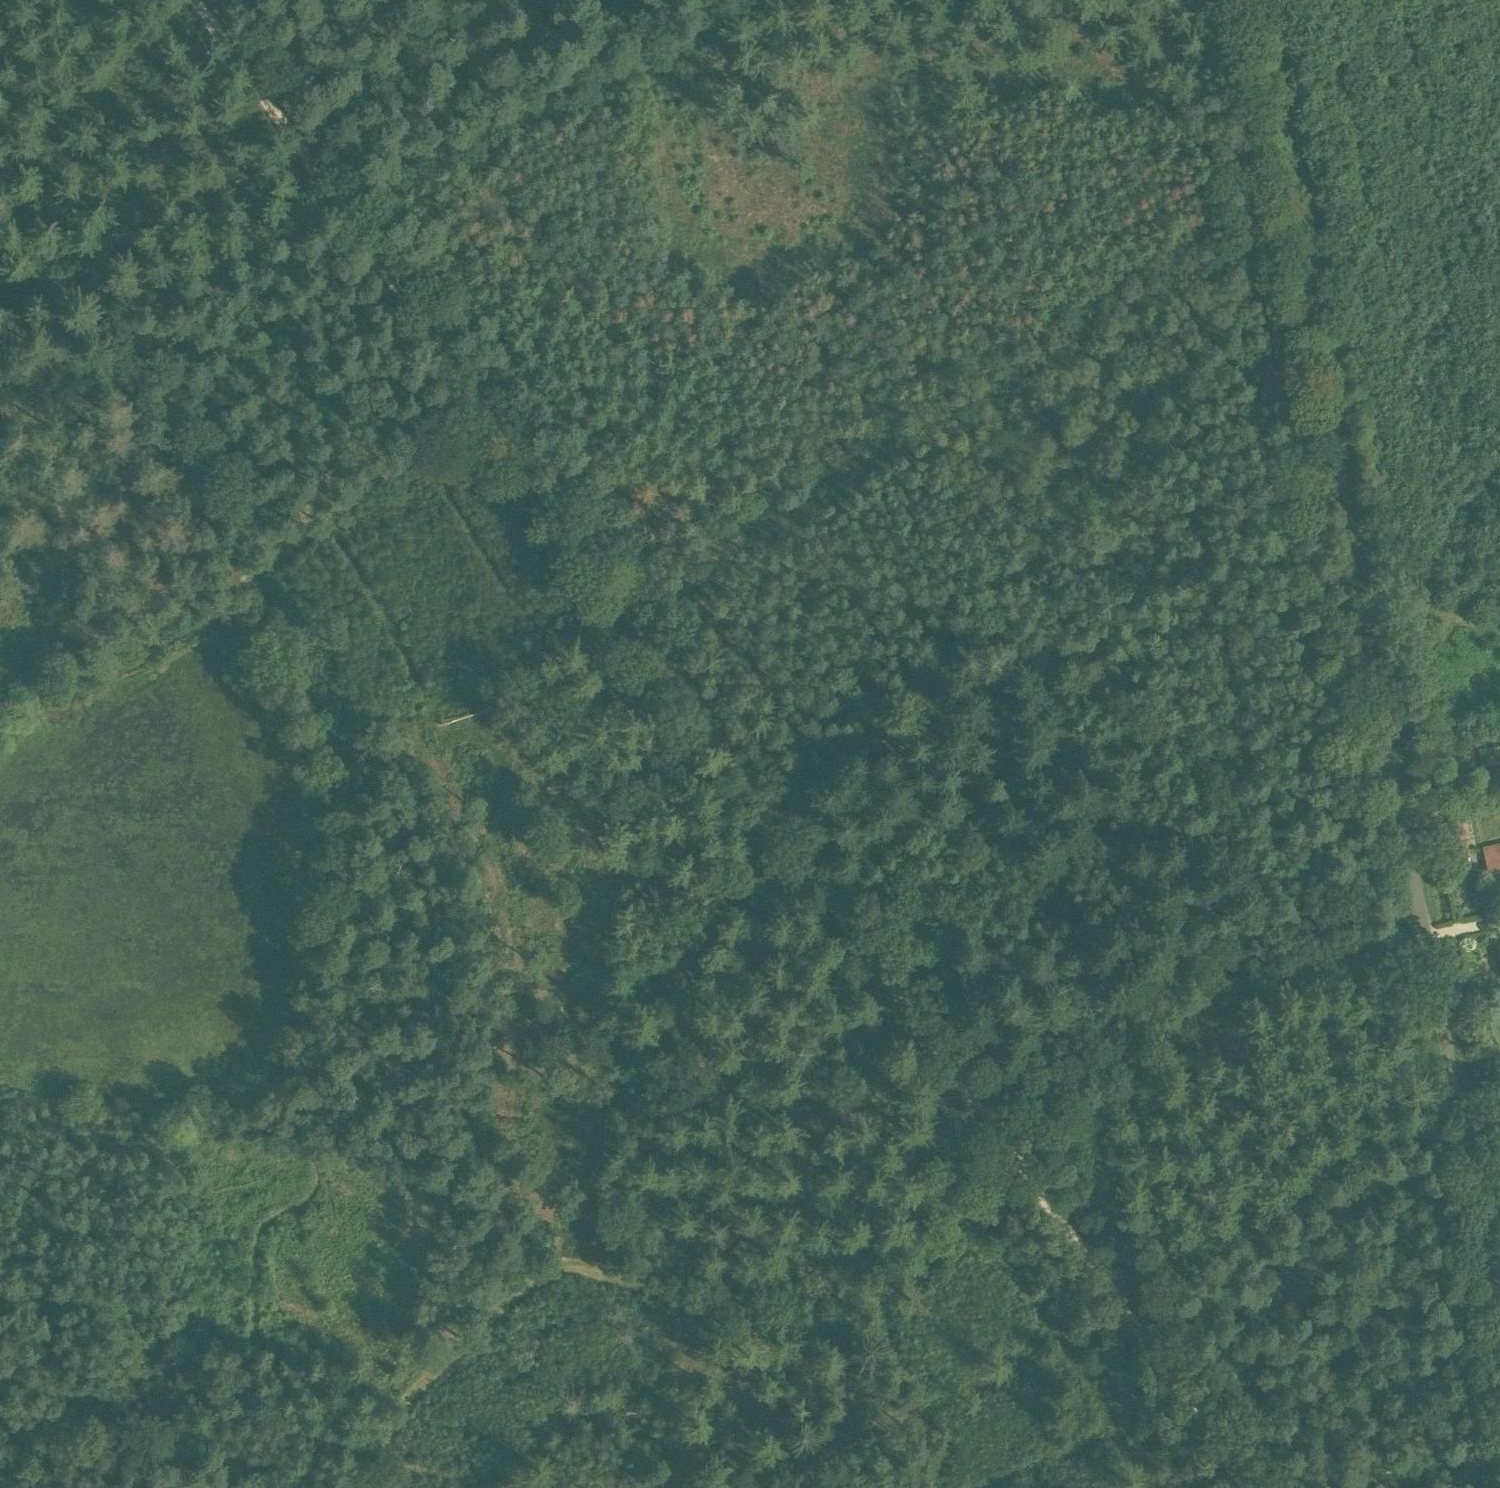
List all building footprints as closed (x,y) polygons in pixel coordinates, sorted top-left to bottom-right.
[(1452,863),(1468,860),(1461,817),(1450,819),(1454,849),(1451,850),(1452,863)] [(1499,870),(1499,850),(1484,853),(1488,873),(1499,870)]
